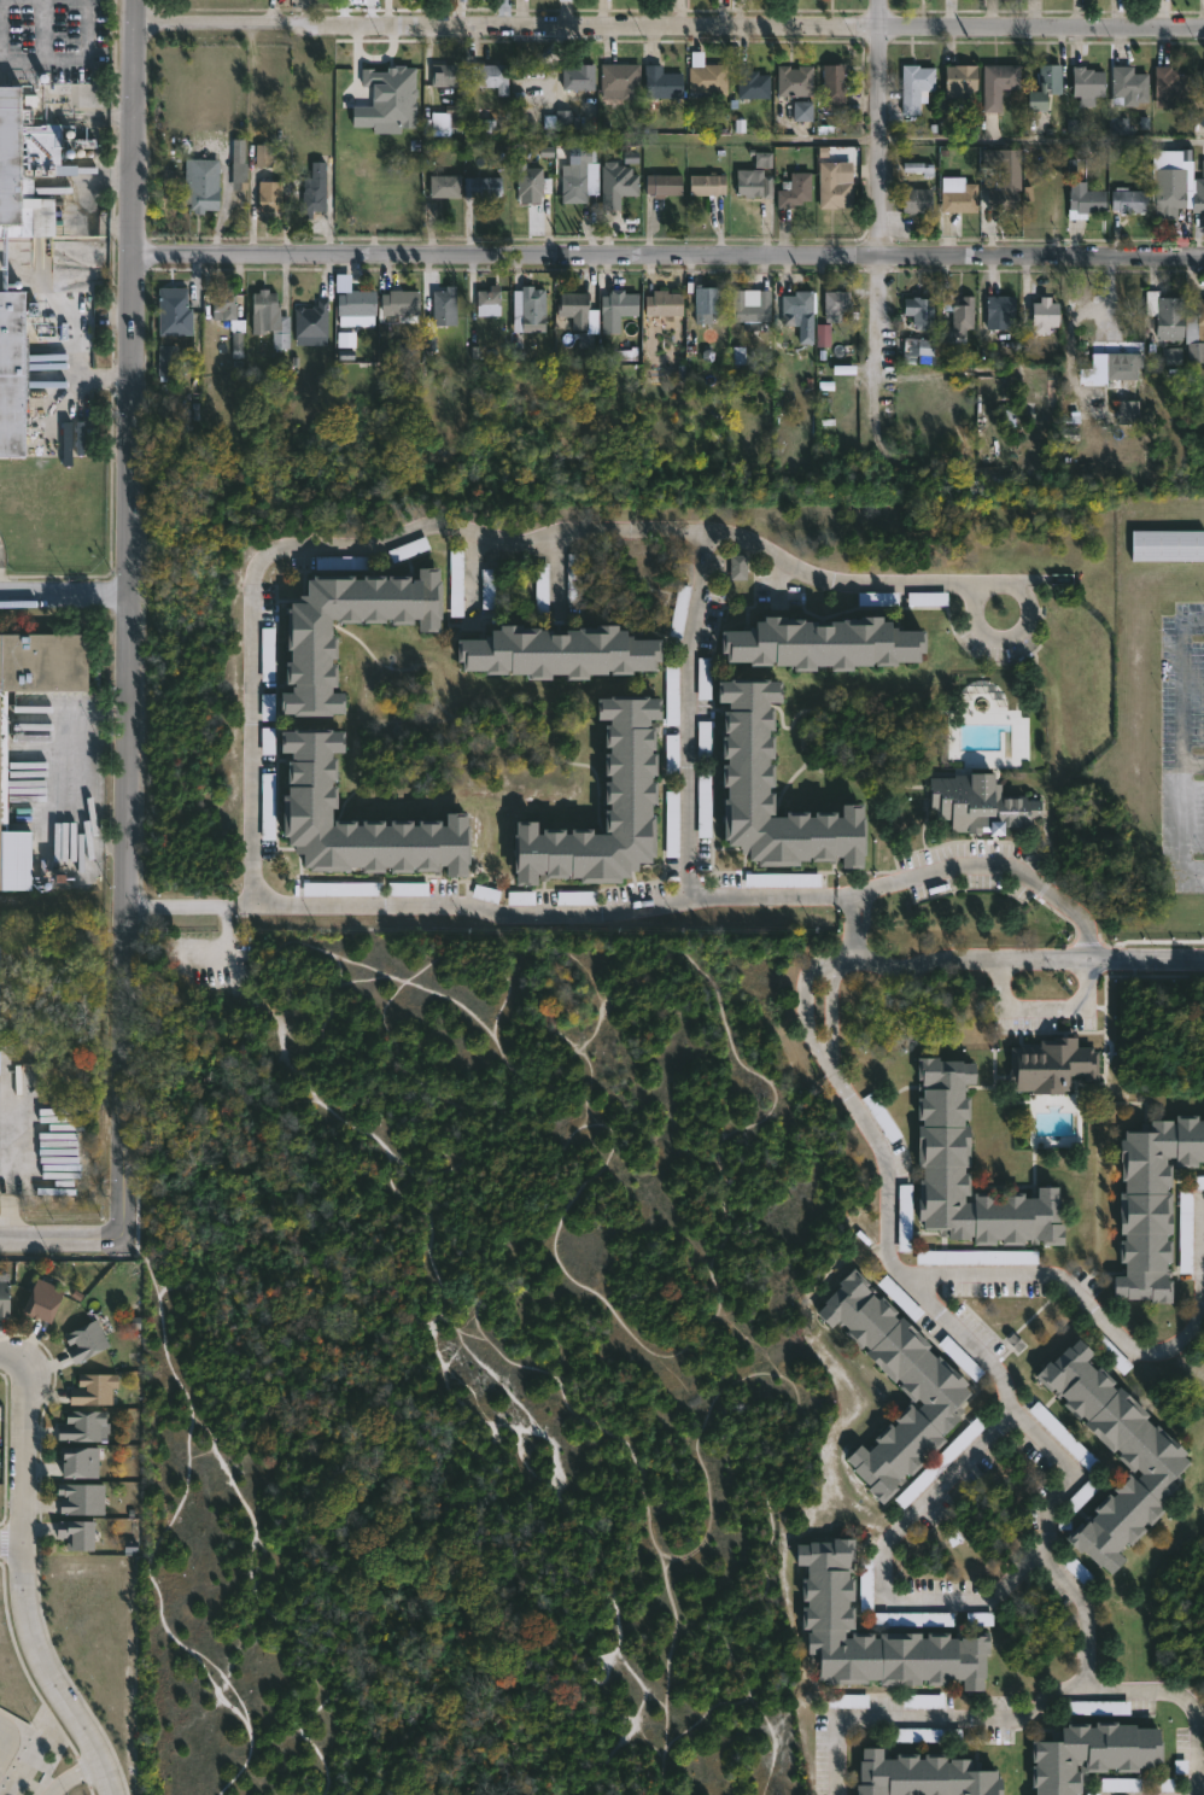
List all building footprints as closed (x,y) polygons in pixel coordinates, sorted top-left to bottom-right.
[(568,89),(562,89),(562,69),(575,69),(575,54),(594,54),(594,89),(568,89)] [(452,87),(431,87),(431,64),(454,64),(452,87)] [(621,92),(601,92),(601,64),(638,64),(638,92),(621,92)] [(712,98),(688,98),(688,68),(703,68),(703,64),(726,64),(725,95),(712,95),(712,98)] [(844,104),(844,111),(824,111),(823,65),(844,64),(846,104),(844,104)] [(1029,111),(1028,92),(1040,92),(1040,64),(1060,64),(1060,94),(1047,94),(1047,111),(1029,111)] [(508,65),(508,95),(495,95),(495,88),(475,87),(475,65),(508,65)] [(661,65),(661,74),(682,74),(682,99),(645,98),(645,75),(643,75),(643,65),(661,65)] [(813,65),(812,97),(777,97),(777,65),(789,65),(789,69),(797,69),(797,65),(813,65)] [(919,65),(919,68),(935,68),(935,90),(928,90),(928,103),(919,103),(919,115),(901,115),(902,65),(919,65)] [(977,65),(977,92),(969,92),(969,99),(945,98),(945,65),(977,65)] [(984,112),(982,112),(982,65),(1019,65),(1019,89),(1001,89),(1001,112),(984,112)] [(1085,65),(1085,69),(1105,71),(1105,97),(1094,97),(1094,106),(1080,106),(1080,97),(1073,97),(1073,66),(1085,65)] [(1133,66),(1133,74),(1149,74),(1149,103),(1138,103),(1138,106),(1123,106),(1123,97),(1111,97),(1112,66),(1133,66)] [(1171,66),(1171,70),(1180,70),(1180,74),(1191,74),(1191,103),(1169,103),(1169,109),(1155,109),(1155,66),(1171,66)] [(758,71),(758,75),(770,75),(770,98),(737,98),(737,71),(758,71)] [(49,236),(0,236),(0,88),(17,88),(17,109),(29,109),(29,123),(17,123),(17,131),(21,131),(21,129),(41,129),(41,124),(55,124),(55,164),(22,164),(21,142),(16,142),(16,180),(29,180),(29,194),(16,194),(16,199),(51,199),(49,236)] [(795,121),(813,121),(813,103),(795,103),(795,121)] [(590,145),(590,148),(595,148),(595,163),(597,163),(597,194),(586,195),(586,203),(561,203),(560,164),(568,164),(567,147),(577,147),(577,145),(590,145)] [(273,165),(272,146),(257,147),(258,166),(273,165)] [(1018,195),(1018,214),(1006,214),(1006,209),(987,209),(987,189),(999,189),(999,150),(1021,150),(1021,195),(1018,195)] [(325,162),(325,193),(335,193),(335,212),(311,211),(311,220),(300,220),(300,199),(292,198),(292,174),(302,174),(302,179),(309,179),(310,162),(325,162)] [(831,209),(818,209),(818,162),(851,163),(851,209),(831,209)] [(615,163),(615,165),(631,168),(631,175),(638,175),(637,195),(619,195),(619,211),(601,211),(601,165),(609,166),(609,163),(615,163)] [(542,168),(542,179),(550,179),(550,194),(542,194),(542,197),(531,197),(531,198),(518,197),(518,168),(542,168)] [(743,170),(743,177),(761,177),(761,175),(773,175),(772,198),(735,198),(735,170),(743,170)] [(714,173),(714,175),(725,176),(724,195),(690,195),(690,175),(709,175),(709,173),(714,173)] [(778,207),(776,207),(776,189),(781,191),(781,181),(790,181),(790,173),(811,173),(811,201),(801,201),(801,205),(793,205),(793,209),(778,207)] [(450,198),(428,198),(429,175),(460,176),(460,198),(450,198)] [(682,175),(682,195),(653,195),(653,194),(645,194),(645,175),(682,175)] [(501,179),(501,197),(495,197),(495,200),(485,200),(485,197),(479,197),(479,192),(474,192),(473,197),(463,197),(463,177),(473,177),(473,183),(479,183),(479,177),(501,179)] [(965,177),(965,183),(977,183),(977,212),(941,212),(942,177),(965,177)] [(1194,180),(1203,180),(1203,212),(1192,212),(1192,193),(1194,193),(1194,180)] [(209,191),(208,210),(201,210),(201,214),(194,214),(194,210),(189,210),(189,204),(183,204),(183,181),(216,181),(215,192),(209,191)] [(269,211),(269,214),(262,214),(262,211),(258,210),(258,181),(281,181),(281,211),(269,211)] [(1101,214),(1087,212),(1087,221),(1068,220),(1071,181),(1085,182),(1085,191),(1106,191),(1105,214),(1101,214)] [(912,187),(912,189),(931,189),(931,212),(913,212),(913,215),(908,215),(908,212),(902,212),(902,189),(912,187)] [(1128,187),(1128,191),(1149,191),(1149,214),(1120,216),(1120,210),(1111,210),(1111,191),(1115,191),(1115,187),(1128,187)] [(1159,189),(1159,191),(1186,191),(1186,207),(1174,207),(1174,209),(1169,209),(1169,212),(1163,212),(1163,210),(1155,209),(1155,188),(1159,189)] [(702,285),(702,288),(718,287),(719,317),(713,317),(713,314),(712,315),(712,324),(694,324),(694,288),(695,285),(702,285)] [(434,326),(432,326),(432,291),(444,291),(444,286),(455,286),(455,326),(434,326)] [(475,317),(475,291),(489,291),(489,286),(499,286),(499,317),(475,317)] [(532,286),(532,290),(544,290),(545,332),(521,332),(521,320),(513,320),(513,291),(520,291),(520,286),(532,286)] [(175,291),(175,294),(186,294),(186,310),(189,310),(189,329),(159,329),(159,299),(162,299),(162,294),(165,294),(166,291),(175,291)] [(218,291),(218,293),(235,293),(234,320),(211,320),(211,291),(218,291)] [(363,316),(363,327),(338,327),(337,296),(344,296),(344,291),(375,291),(375,316),(363,316)] [(387,316),(380,316),(380,294),(388,294),(388,291),(419,291),(419,316),(387,316)] [(623,291),(623,293),(638,293),(637,316),(616,316),(616,324),(601,324),(601,296),(608,296),(608,292),(618,293),(618,291),(623,291)] [(667,291),(667,293),(682,293),(682,316),(664,316),(664,327),(645,327),(645,297),(651,297),(651,291),(667,291)] [(770,292),(770,322),(759,322),(759,331),(742,331),(742,322),(731,322),(732,291),(770,292)] [(794,326),(781,326),(782,296),(794,296),(794,291),(813,292),(812,315),(795,315),(794,326)] [(840,291),(848,292),(848,315),(841,315),(841,323),(824,322),(824,292),(840,291)] [(1197,299),(1203,300),(1203,323),(1197,323),(1197,343),(1203,343),(1203,363),(1187,362),(1187,346),(1185,346),(1185,340),(1156,340),(1157,316),(1145,316),(1145,291),(1158,291),(1158,298),(1185,298),(1183,316),(1197,316),(1197,299)] [(265,292),(275,292),(275,303),(279,303),(279,312),(268,312),(268,316),(252,316),(251,293),(265,292)] [(962,299),(962,297),(974,297),(972,331),(969,331),(969,338),(965,338),(965,344),(957,344),(957,338),(952,338),(952,326),(946,326),(946,343),(937,343),(937,322),(942,322),(942,292),(952,292),(952,299),(962,299)] [(22,458),(0,458),(0,293),(23,293),(22,458)] [(588,308),(588,310),(597,310),(597,334),(585,334),(585,331),(571,331),(571,317),(556,317),(556,303),(560,303),(560,293),(589,293),(589,308),(588,308)] [(999,329),(986,329),(987,297),(1015,297),(1015,323),(1010,323),(1010,331),(999,329)] [(1050,297),(1050,303),(1058,303),(1058,327),(1048,327),(1048,335),(1031,335),(1033,303),(1040,303),(1040,297),(1050,297)] [(919,298),(919,299),(934,299),(933,327),(912,326),(912,316),(904,316),(904,298),(919,298)] [(326,303),(326,338),(293,338),(293,309),(296,309),(296,306),(310,309),(310,306),(316,306),(316,300),(326,300),(326,303)] [(288,349),(271,349),(271,316),(288,316),(288,349)] [(829,334),(819,334),(819,347),(829,347),(829,334)] [(934,340),(935,366),(917,364),(918,356),(916,355),(916,366),(902,364),(904,338),(934,340)] [(176,376),(154,375),(154,345),(176,346),(176,376)] [(1136,380),(1135,402),(1139,402),(1139,422),(1118,422),(1118,387),(1105,387),(1105,353),(1142,355),(1142,368),(1136,368),(1136,380)] [(1203,561),(1130,560),(1130,530),(1203,531),(1203,561)] [(747,557),(731,557),(731,581),(747,581),(747,557)] [(439,566),(438,583),(439,583),(439,630),(417,630),(417,615),(411,615),(411,621),(405,621),(405,628),(390,627),(390,622),(384,622),(384,626),(362,626),(363,622),(358,622),(358,626),(337,625),(337,622),(331,622),(329,633),(335,633),(334,655),(331,655),(329,662),(335,662),(334,684),(329,683),(329,690),(343,690),(343,711),(329,711),(329,712),(279,711),(279,690),(291,690),(291,684),(293,684),(293,680),(285,680),(285,659),(290,659),(290,647),(285,647),(286,606),(290,606),(290,600),(298,600),(298,592),(305,592),(305,583),(312,583),(312,579),(352,580),(352,583),(362,584),(362,579),(408,580),(408,586),(411,586),(411,584),(417,584),(417,566),(439,566)] [(770,571),(758,571),(758,597),(770,597),(770,571)] [(881,618),(881,622),(889,622),(889,628),(895,628),(895,632),(923,632),(923,654),(918,654),(918,663),(895,662),(895,667),(872,667),(872,663),(870,663),(870,667),(851,667),(851,672),(829,672),(829,667),(813,667),(813,672),(791,672),(791,667),(748,666),(748,663),(724,663),(724,654),(719,654),(719,632),(747,632),(747,628),(753,628),(753,622),(762,622),(762,618),(784,618),(784,620),(801,620),(801,622),(814,622),(814,626),(828,626),(828,621),(858,621),(858,618),(881,618)] [(612,628),(612,633),(621,633),(621,639),(627,639),(627,643),(655,643),(655,665),(649,665),(649,673),(626,673),(626,678),(604,678),(604,674),(602,674),(602,678),(581,677),(581,683),(561,683),(561,678),(544,678),(544,683),(524,683),(524,678),(504,678),(504,674),(501,674),(501,678),(479,678),(479,674),(456,674),(456,665),(451,665),(451,643),(485,643),(485,633),(493,633),(493,628),(515,628),(515,631),(533,631),(533,633),(547,633),(547,637),(560,637),(560,632),(590,633),(590,628),(612,628)] [(29,889),(0,889),(0,633),(84,632),(86,689),(13,689),(13,703),(4,703),(5,829),(29,829),(29,889)] [(765,682),(765,683),(778,683),(777,703),(765,703),(765,709),(770,709),(770,731),(765,731),(765,737),(770,737),(770,760),(765,760),(765,766),(770,766),(770,788),(765,788),(765,794),(770,794),(770,817),(765,817),(765,819),(782,819),(782,814),(805,814),(805,819),(810,819),(810,813),(832,813),(832,819),(837,819),(837,806),(859,806),(859,819),(861,819),(861,858),(859,858),(859,870),(837,870),(837,859),(831,859),(831,856),(829,856),(829,864),(807,864),(807,859),(803,859),(803,863),(795,863),(795,869),(753,869),(753,864),(744,863),(744,856),(736,856),(736,848),(723,848),(723,842),(719,842),(719,801),(723,801),(723,788),(718,788),(718,766),(723,766),(723,760),(718,760),(718,739),(717,739),(717,735),(719,735),(719,712),(724,712),(724,703),(713,703),(713,682),(765,682)] [(643,700),(643,702),(656,702),(655,723),(644,723),(644,727),(653,727),(653,737),(650,737),(650,754),(645,754),(645,758),(651,758),(650,779),(645,779),(645,785),(651,787),(651,808),(647,808),(647,820),(650,820),(650,861),(645,861),(645,867),(632,867),(632,876),(624,876),(624,883),(615,882),(615,888),(574,888),(574,883),(566,883),(566,879),(562,879),(562,883),(540,883),(540,876),(538,876),(537,878),(531,878),(530,890),(510,890),(510,878),(508,878),(510,825),(532,825),(532,838),(537,838),(537,834),(559,834),(559,838),(565,838),(565,834),(588,834),(588,838),(604,838),(604,836),(600,836),(600,814),(604,814),(604,808),(600,808),(600,787),(604,787),(604,779),(600,779),(600,758),(604,758),(604,752),(600,752),(600,729),(604,729),(604,724),(592,724),(592,702),(604,702),(604,700),(643,700)] [(327,733),(327,735),(340,735),(340,755),(327,755),(327,761),(333,761),(333,783),(327,783),(327,790),(332,790),(333,812),(327,812),(328,830),(329,829),(329,824),(352,824),(352,830),(358,830),(358,824),(380,824),(380,830),(386,830),(386,824),(409,824),(409,830),(415,830),(415,824),(437,824),(437,830),(443,830),(443,817),(463,817),(463,830),(466,830),(466,869),(463,869),(463,881),(443,881),(443,870),(437,870),(437,867),(433,867),(433,875),(411,876),(411,871),(408,871),(408,876),(386,876),(386,871),(380,871),(380,876),(358,876),(358,871),(345,871),(345,875),(305,875),(305,871),(299,871),(299,858),(291,858),(291,849),(285,849),(285,841),(279,841),(279,799),(284,799),(284,790),(287,790),(287,787),(284,787),(284,764),(291,764),(291,762),(287,762),(287,755),(276,756),(276,733),(327,733)] [(992,772),(992,783),(999,783),(999,795),(1024,796),(1024,800),(1039,800),(1039,818),(1031,818),(1031,830),(1000,829),(1000,832),(949,832),(949,819),(934,819),(934,808),(929,808),(929,799),(928,799),(928,777),(953,777),(953,773),(968,774),(968,772),(992,772)] [(1077,1037),(1077,1047),(1094,1047),(1094,1051),(1099,1051),(1099,1081),(1086,1081),(1086,1076),(1070,1075),(1070,1091),(1063,1091),(1063,1094),(1033,1093),(1033,1091),(1021,1091),(1021,1093),(1011,1093),(1011,1082),(1011,1046),(1041,1046),(1041,1040),(1053,1040),(1053,1036),(1077,1037)] [(13,1048),(0,1048),(0,1039),(13,1039),(13,1048)] [(935,1057),(935,1060),(972,1062),(971,1084),(964,1083),(964,1091),(962,1091),(962,1098),(966,1098),(965,1167),(960,1167),(960,1174),(966,1174),(966,1195),(960,1195),(960,1203),(970,1203),(970,1193),(992,1193),(992,1198),(998,1198),(998,1193),(1021,1193),(1021,1198),(1034,1198),(1034,1187),(1054,1187),(1054,1200),(1057,1200),(1056,1223),(1060,1223),(1060,1245),(1025,1245),(1025,1240),(1019,1240),(1019,1245),(998,1245),(998,1240),(993,1240),(992,1245),(970,1245),(970,1236),(968,1236),(968,1240),(945,1239),(945,1236),(935,1236),(935,1229),(919,1229),(919,1221),(914,1221),(916,1179),(919,1180),(919,1167),(913,1167),(914,1125),(919,1125),(919,1119),(914,1119),(914,1097),(919,1097),(919,1092),(914,1092),(914,1083),(919,1083),(919,1080),(913,1080),(913,1057),(935,1057)] [(1202,1113),(1203,1113),(1203,1165),(1202,1165),(1202,1160),(1196,1160),(1196,1168),(1170,1168),(1169,1186),(1164,1186),(1164,1192),(1169,1192),(1169,1233),(1164,1233),(1164,1239),(1169,1239),(1169,1262),(1164,1262),(1164,1268),(1168,1268),(1168,1276),(1165,1276),(1165,1280),(1169,1280),(1169,1302),(1149,1302),(1149,1298),(1124,1298),(1124,1296),(1111,1296),(1111,1275),(1122,1275),(1122,1262),(1117,1262),(1117,1239),(1122,1239),(1122,1233),(1117,1233),(1117,1192),(1123,1192),(1123,1180),(1118,1180),(1118,1145),(1117,1145),(1117,1138),(1123,1138),(1123,1130),(1149,1132),(1149,1119),(1170,1119),(1170,1122),(1174,1122),(1174,1113),(1196,1113),(1196,1118),(1202,1118),(1202,1113)] [(1196,1178),(1196,1191),(1203,1191),(1203,1178),(1196,1178)] [(865,1287),(867,1288),(870,1286),(875,1291),(872,1293),(878,1299),(882,1296),(896,1311),(893,1315),(898,1320),(901,1316),(930,1345),(927,1349),(935,1358),(937,1355),(951,1369),(952,1368),(968,1382),(964,1386),(971,1393),(959,1405),(964,1410),(958,1416),(962,1420),(943,1437),(947,1440),(931,1456),(927,1451),(923,1456),(927,1460),(911,1475),(907,1472),(900,1478),(899,1477),(896,1479),(899,1481),(894,1485),(898,1489),(882,1504),(867,1489),(870,1487),(853,1469),(854,1468),(846,1458),(860,1444),(867,1452),(877,1443),(873,1438),(889,1423),(893,1427),(898,1422),(893,1419),(908,1404),(906,1402),(910,1398),(899,1386),(901,1382),(898,1379),(894,1382),(864,1352),(867,1349),(864,1345),(860,1349),(844,1333),(848,1329),(842,1323),(840,1326),(836,1322),(831,1328),(817,1312),(825,1304),(824,1302),(840,1286),(837,1282),(853,1268),(869,1284),(865,1287)] [(64,1291),(48,1323),(36,1317),(35,1320),(19,1312),(35,1277),(64,1291)] [(10,1283),(0,1283),(0,1318),(10,1318),(10,1283)] [(103,1335),(109,1346),(72,1364),(65,1351),(75,1346),(74,1344),(68,1346),(62,1335),(94,1320),(103,1335)] [(1075,1340),(1091,1355),(1082,1362),(1093,1372),(1097,1368),(1112,1384),(1109,1387),(1112,1391),(1116,1387),(1147,1416),(1144,1420),(1152,1428),(1155,1426),(1183,1454),(1181,1457),(1187,1463),(1175,1477),(1180,1481),(1174,1487),(1176,1490),(1162,1504),(1159,1503),(1157,1505),(1162,1512),(1147,1526),(1144,1524),(1140,1528),(1142,1531),(1128,1546),(1124,1543),(1115,1554),(1122,1561),(1109,1575),(1099,1567),(1097,1569),(1080,1553),(1077,1554),(1063,1539),(1079,1524),(1082,1527),(1086,1522),(1087,1525),(1089,1522),(1088,1521),(1094,1514),(1089,1510),(1105,1495),(1110,1498),(1114,1493),(1110,1490),(1122,1478),(1121,1477),(1127,1469),(1115,1458),(1118,1454),(1115,1450),(1111,1454),(1081,1425),(1085,1421),(1080,1416),(1076,1421),(1059,1405),(1064,1402),(1059,1397),(1056,1401),(1050,1395),(1053,1391),(1051,1388),(1047,1392),(1031,1378),(1046,1362),(1048,1364),(1065,1347),(1068,1349),(1075,1340)] [(116,1374),(116,1388),(111,1388),(111,1404),(69,1404),(69,1388),(84,1388),(84,1386),(77,1386),(77,1374),(116,1374)] [(105,1423),(105,1425),(99,1425),(98,1442),(57,1442),(57,1425),(72,1425),(72,1423),(65,1423),(65,1410),(105,1411),(105,1423)] [(97,1460),(97,1478),(60,1478),(60,1463),(63,1463),(63,1461),(62,1461),(62,1448),(97,1449),(97,1460)] [(100,1497),(99,1513),(55,1513),(55,1497),(64,1497),(64,1495),(53,1493),(54,1481),(100,1483),(100,1497)] [(89,1533),(89,1549),(66,1549),(66,1536),(53,1536),(53,1519),(89,1519),(89,1533)] [(835,1537),(851,1537),(851,1598),(844,1598),(844,1604),(851,1606),(851,1627),(846,1627),(846,1631),(870,1631),(870,1636),(876,1637),(876,1631),(918,1631),(918,1636),(923,1636),(923,1631),(946,1631),(946,1637),(957,1637),(957,1636),(963,1636),(963,1631),(986,1631),(986,1653),(982,1653),(982,1677),(980,1677),(980,1689),(959,1689),(959,1678),(945,1678),(945,1684),(924,1684),(924,1678),(918,1678),(918,1684),(877,1683),(877,1678),(864,1678),(864,1683),(823,1682),(823,1678),(814,1678),(814,1662),(808,1662),(808,1653),(803,1653),(803,1631),(807,1631),(807,1627),(799,1627),(799,1604),(803,1604),(803,1600),(797,1598),(797,1577),(803,1577),(803,1563),(793,1563),(793,1540),(829,1542),(829,1537),(835,1537)] [(1074,1793),(1074,1794),(1034,1794),(1035,1787),(1030,1787),(1030,1738),(1059,1738),(1060,1726),(1065,1726),(1065,1723),(1088,1723),(1088,1726),(1094,1726),(1094,1720),(1117,1720),(1117,1723),(1135,1723),(1135,1726),(1159,1727),(1159,1760),(1152,1760),(1152,1766),(1141,1766),(1141,1771),(1115,1771),(1115,1767),(1106,1766),(1106,1771),(1085,1770),(1085,1772),(1081,1772),(1080,1793),(1074,1793)] [(999,1778),(999,1794),(953,1794),(947,1794),(854,1794),(854,1784),(857,1784),(858,1760),(859,1760),(859,1747),(881,1747),(879,1758),(894,1758),(894,1753),(916,1753),(916,1758),(922,1758),(922,1753),(945,1753),(945,1761),(947,1761),(947,1758),(970,1758),(970,1768),(994,1768),(994,1778),(999,1778)]
